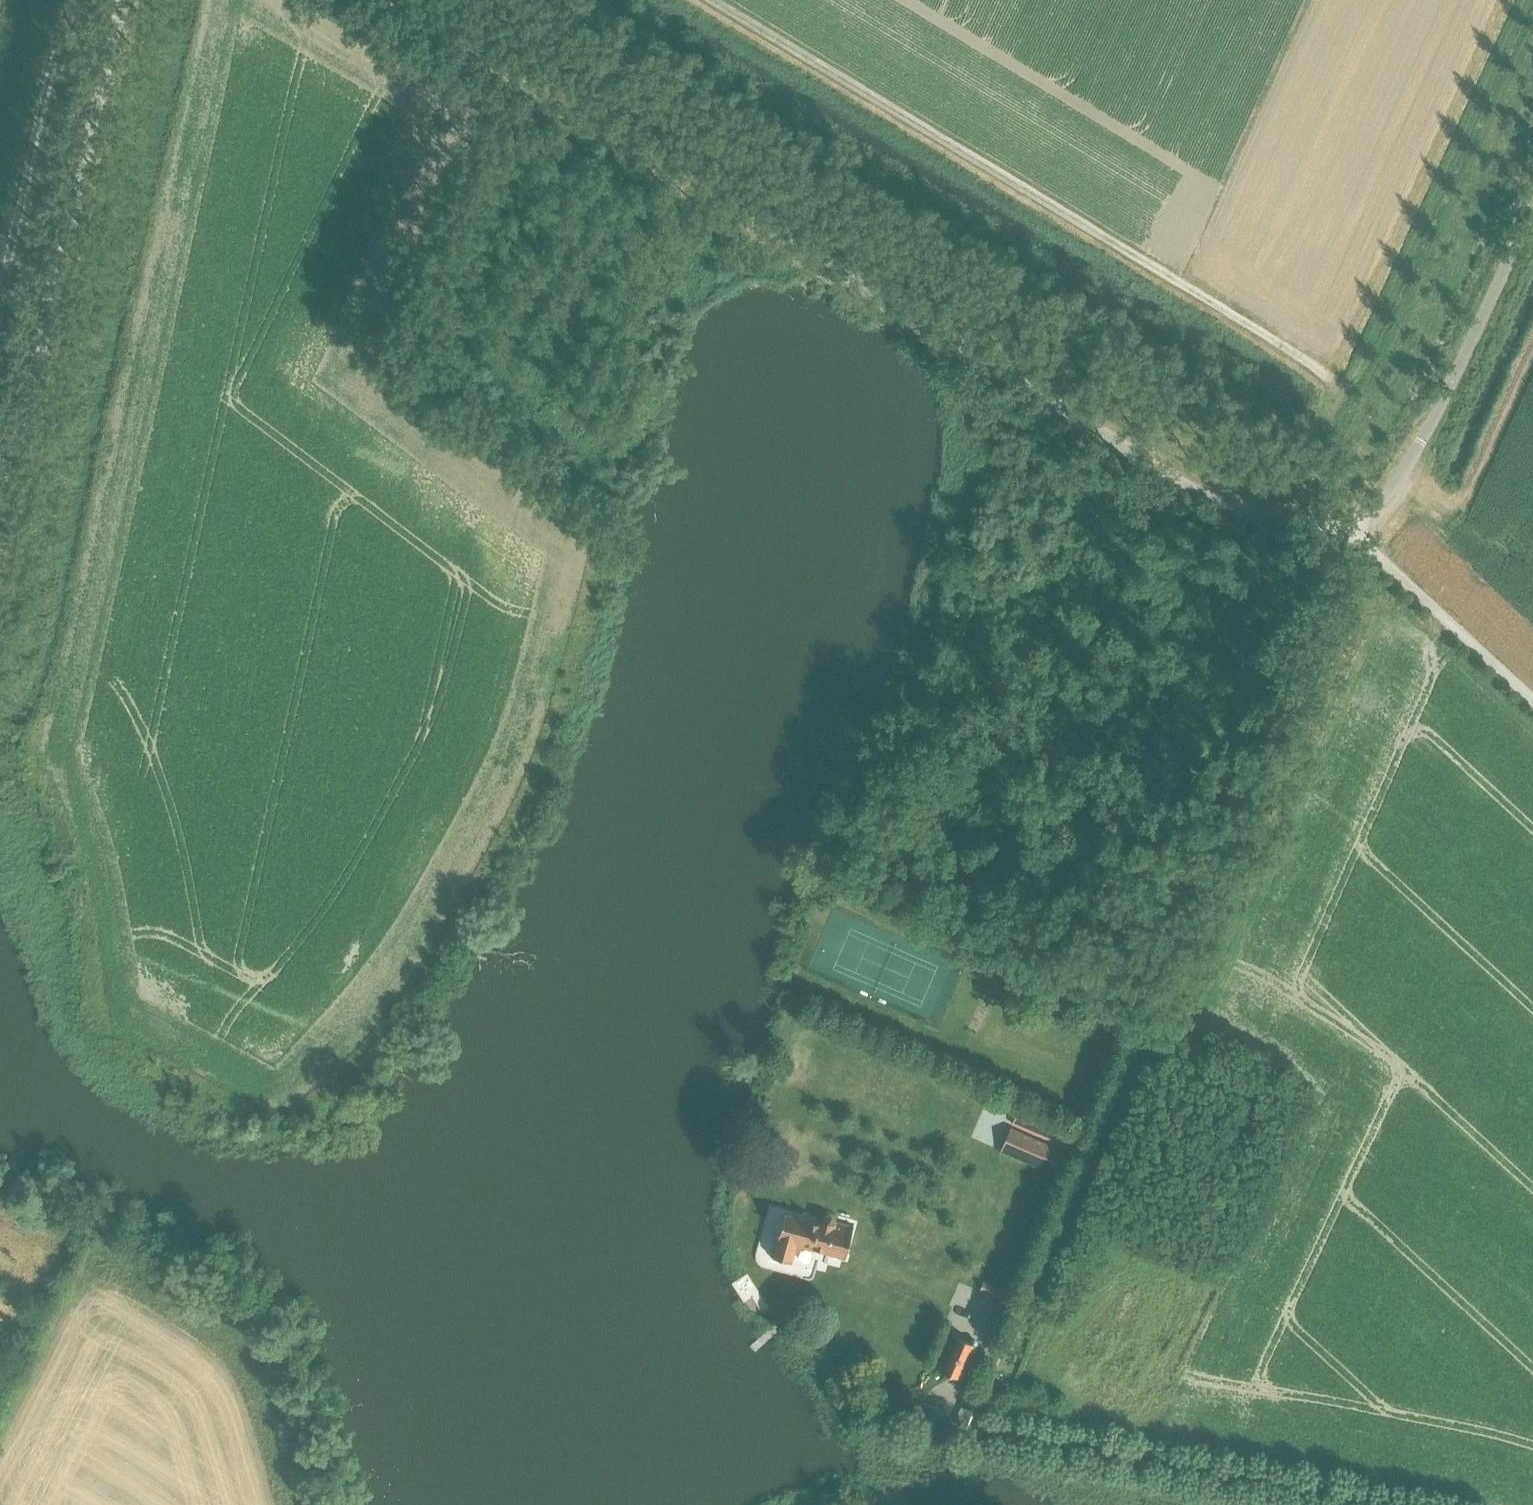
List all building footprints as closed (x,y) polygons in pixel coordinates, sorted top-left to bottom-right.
[(1011,1128),(1001,1151),(1059,1176),(1080,1133),(1020,1107),(1013,1124),(1021,1128),(1019,1131),(1011,1128)] [(777,1239),(772,1256),(793,1263),(798,1246),(845,1259),(853,1233),(836,1228),(837,1224),(833,1216),(826,1214),(820,1218),(819,1225),(810,1222),(811,1220),(787,1213),(780,1240),(777,1239)] [(752,1269),(735,1277),(753,1314),(770,1306),(752,1269)] [(986,1280),(981,1291),(999,1299),(1004,1289),(986,1280)] [(953,1335),(938,1370),(963,1380),(978,1346),(953,1335)] [(947,1423),(941,1440),(958,1446),(963,1429),(947,1423)]
